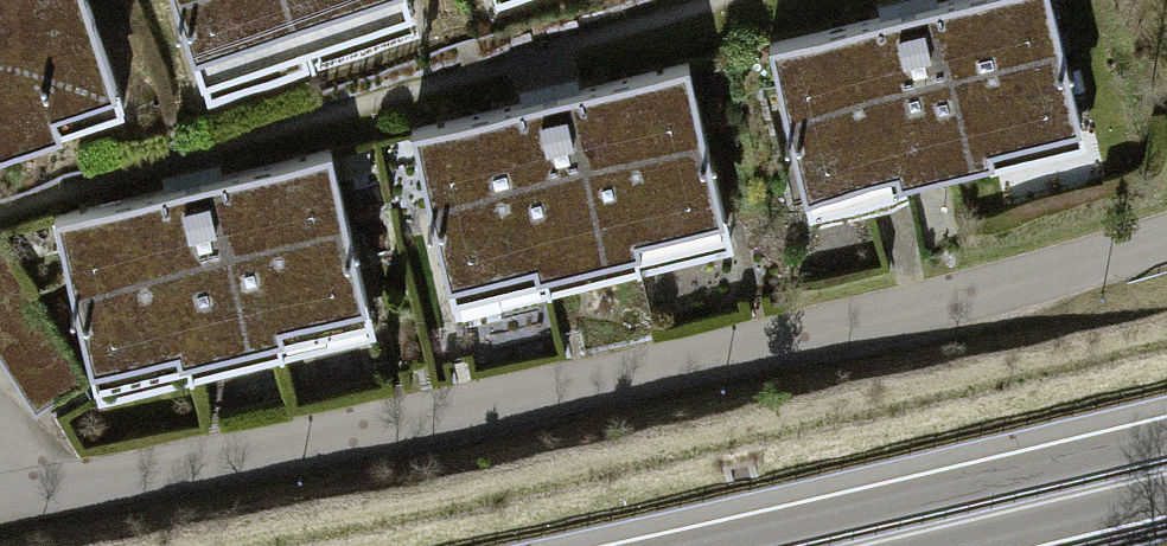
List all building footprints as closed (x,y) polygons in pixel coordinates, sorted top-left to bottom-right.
[(115,117),(75,0),(0,0),(0,156),(115,117)] [(392,0),(159,0),(190,92),(399,23),(392,0)] [(1040,0),(974,0),(760,51),(801,219),(1077,152),(1040,0)] [(718,239),(675,69),(400,138),(443,308),(718,239)] [(360,325),(318,158),(41,228),(84,394),(360,325)] [(0,253),(0,360),(32,412),(80,383),(0,253)]
